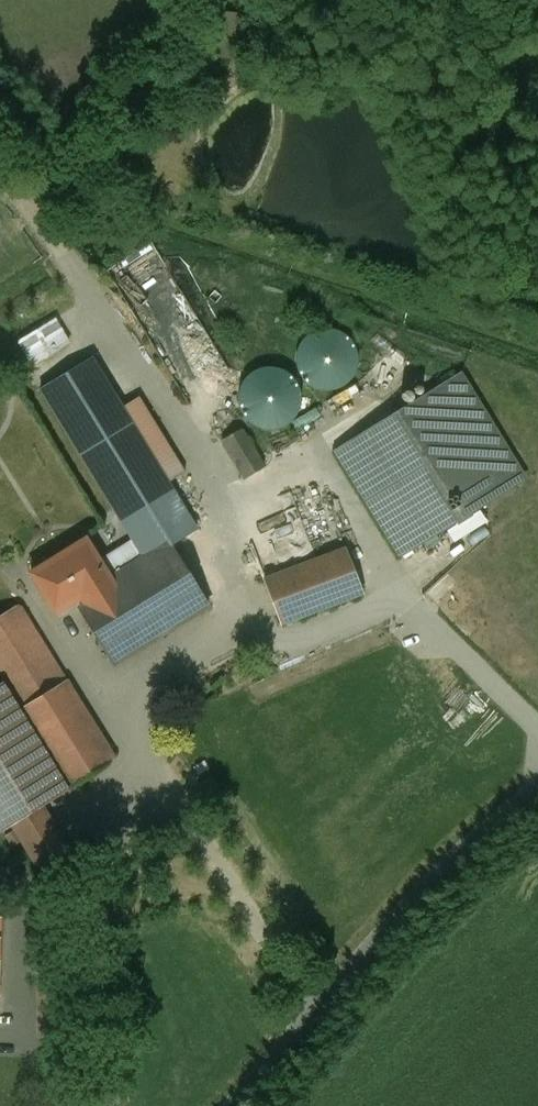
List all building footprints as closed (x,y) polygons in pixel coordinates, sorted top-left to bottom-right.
[(211,37),(238,45),(253,0),(222,0),(211,37)] [(183,381),(223,358),(181,283),(157,296),(160,303),(144,312),(183,381)] [(355,371),(357,359),(355,347),(348,337),(338,331),(326,328),(314,331),(305,338),(298,348),(296,360),(298,371),(305,381),(315,388),(327,390),(339,388),(349,381),(355,371)] [(26,346),(31,359),(72,342),(67,329),(26,346)] [(122,406),(92,357),(40,389),(142,557),(170,542),(170,543),(196,527),(169,482),(122,406)] [(299,410),(301,397),(298,385),(291,375),(281,369),(268,366),(256,369),(246,376),(240,387),(238,399),(240,411),(247,421),(258,428),(270,430),(282,427),(292,420),(299,410)] [(459,375),(336,451),(400,554),(523,478),(459,375)] [(185,472),(138,396),(122,406),(169,482),(185,472)] [(264,466),(241,429),(222,440),(245,478),(264,466)] [(110,577),(85,538),(30,572),(55,613),(80,597),(110,577)] [(142,557),(112,576),(110,577),(80,597),(83,603),(80,606),(114,661),(208,603),(170,543),(170,542),(142,557)] [(346,549),(263,580),(280,623),(362,592),(346,549)] [(18,605),(0,617),(0,675),(7,687),(20,709),(65,681),(18,605)] [(114,759),(65,681),(20,709),(21,710),(69,787),(114,759)] [(7,687),(0,691),(0,831),(11,824),(41,805),(69,787),(21,710),(20,709),(7,687)] [(41,805),(11,824),(49,885),(79,866),(41,805)]
